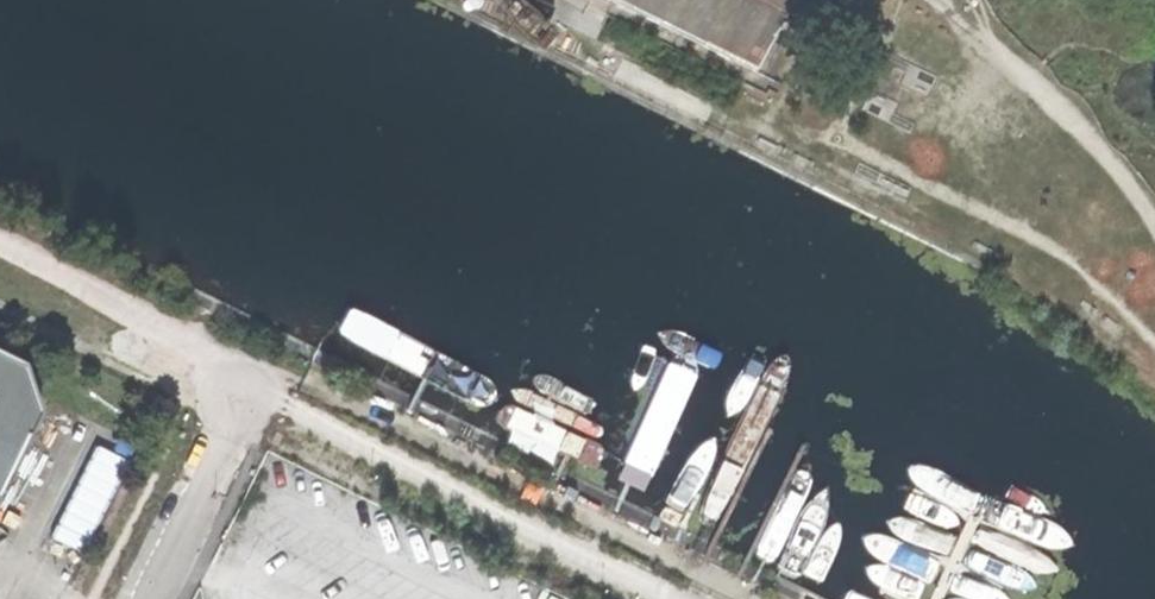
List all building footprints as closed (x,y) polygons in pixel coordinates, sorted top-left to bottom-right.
[(789,0),(608,0),(754,73),(789,0)] [(25,435),(27,437),(39,412),(23,364),(0,352),(0,487),(25,435)]
